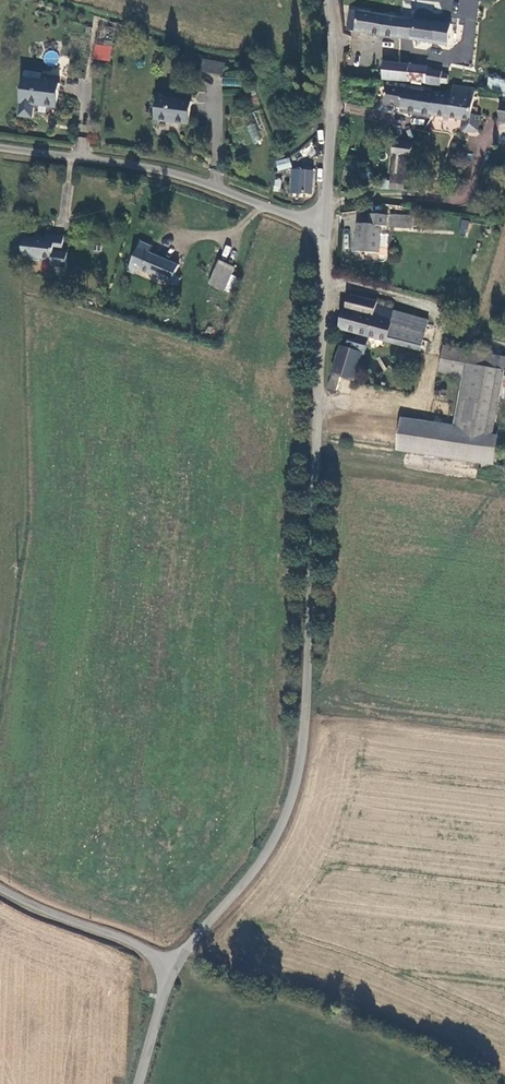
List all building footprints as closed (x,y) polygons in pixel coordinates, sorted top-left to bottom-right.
[(442,20),(351,10),(349,10),(347,30),(448,42),(450,21),(442,20)] [(95,43),(93,60),(109,62),(112,46),(95,43)] [(385,72),(409,75),(410,59),(386,57),(385,72)] [(428,61),(410,59),(409,75),(427,76),(428,61)] [(199,71),(221,74),(222,63),(200,60),(199,71)] [(440,62),(428,61),(427,76),(442,78),(442,75),(448,75),(449,65),(443,64),(440,62)] [(343,64),(341,68),(341,74),(346,74),(348,74),(350,72),(351,68),(350,65),(346,63),(343,64)] [(222,85),(237,86),(237,78),(223,78),(222,85)] [(486,88),(504,90),(504,80),(488,78),(486,88)] [(35,104),(53,107),(55,96),(57,83),(25,79),(20,116),(33,118),(35,104)] [(476,110),(479,84),(454,79),(453,87),(441,86),(438,113),(467,116),(466,124),(468,127),(479,129),(482,127),(484,112),(476,110)] [(385,101),(404,104),(406,83),(387,81),(385,101)] [(403,108),(438,113),(441,86),(427,84),(427,86),(406,83),(404,104),(403,108)] [(188,101),(157,97),(153,120),(185,124),(188,101)] [(255,123),(247,126),(252,144),(260,141),(255,123)] [(88,134),(88,144),(97,143),(97,134),(88,134)] [(408,177),(414,153),(396,152),(394,176),(408,177)] [(288,158),(275,158),(276,167),(288,167),(288,158)] [(310,171),(290,170),(289,191),(309,192),(310,171)] [(272,190),(279,191),(281,179),(275,178),(272,190)] [(357,248),(380,250),(382,222),(388,223),(389,210),(372,208),(371,218),(360,217),(357,248)] [(392,223),(413,225),(415,213),(393,211),(392,223)] [(466,234),(469,221),(461,219),(458,233),(466,234)] [(50,240),(24,237),(21,258),(29,258),(28,261),(40,262),(41,259),(51,260),(51,266),(66,267),(67,251),(62,251),(63,235),(50,234),(50,240)] [(139,240),(129,265),(176,284),(179,276),(173,274),(177,264),(149,253),(152,246),(139,240)] [(230,273),(233,267),(219,260),(209,282),(224,288),(231,291),(237,276),(230,273)] [(392,319),(395,309),(395,306),(377,302),(377,301),(346,295),(338,328),(421,347),(425,330),(412,327),(413,324),(392,319)] [(425,330),(426,327),(428,317),(395,309),(392,319),(413,324),(412,327),(425,330)] [(503,367),(504,357),(504,353),(448,344),(444,370),(469,374),(470,362),(503,367)] [(344,347),(332,391),(328,404),(336,406),(340,393),(351,396),(363,352),(344,347)] [(493,428),(503,367),(470,362),(469,374),(460,424),(416,419),(337,409),(334,436),(502,457),(504,432),(504,430),(493,428)] [(401,363),(396,362),(394,364),(393,367),(394,371),(397,372),(402,372),(404,370),(404,365),(401,363)] [(459,423),(467,375),(457,374),(449,422),(459,423)]
